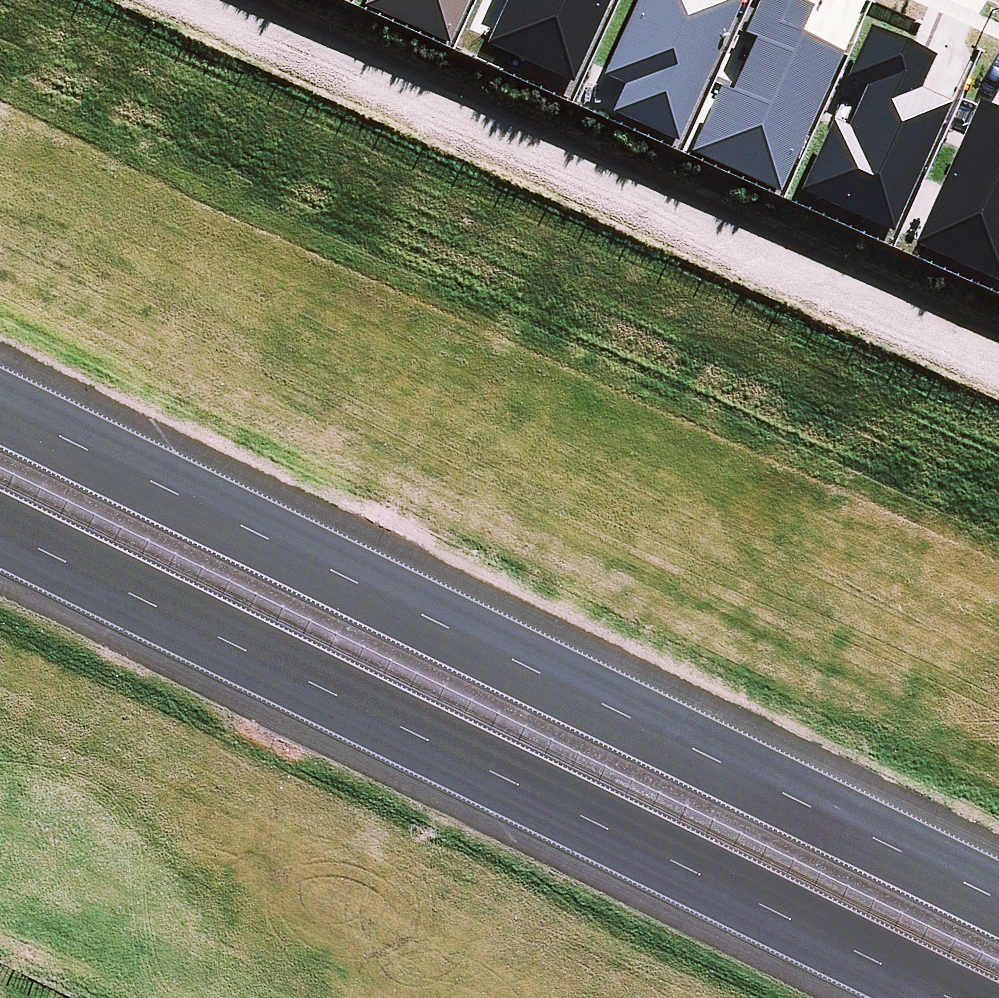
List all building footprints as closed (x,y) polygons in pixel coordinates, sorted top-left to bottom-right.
[(464,0),(361,0),(361,1),(447,39),(464,0)] [(603,0),(500,0),(483,37),(569,76),(603,0)] [(734,0),(629,0),(599,67),(622,77),(610,104),(675,133),(734,0)] [(840,41),(797,23),(807,0),(751,0),(740,25),(746,28),(723,79),(717,77),(687,145),(777,184),(840,41)] [(890,224),(946,96),(916,82),(931,46),(865,18),(843,69),(863,77),(845,120),(829,113),(798,185),(890,224)] [(983,94),(978,105),(919,235),(998,270),(998,102),(983,94)]
